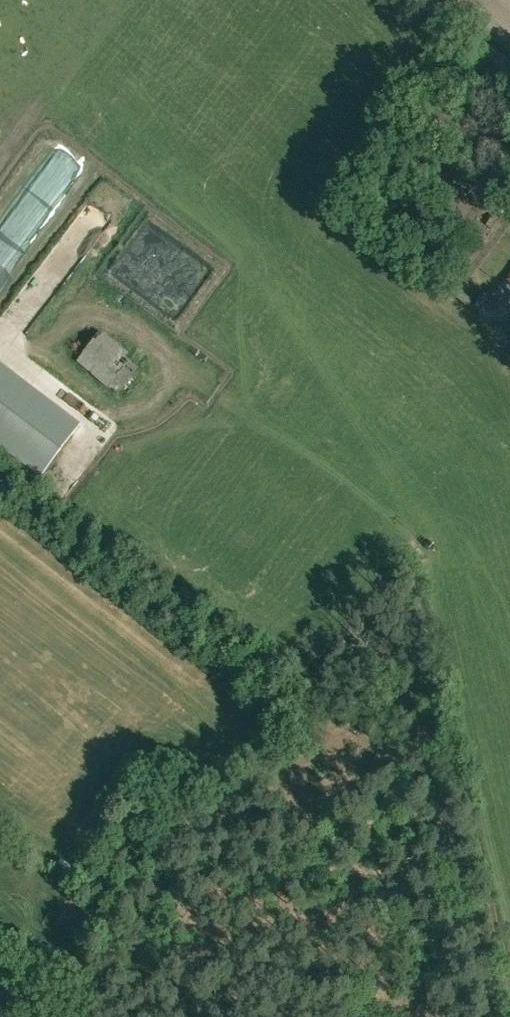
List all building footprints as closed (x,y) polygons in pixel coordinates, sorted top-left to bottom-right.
[(82,353),(113,391),(137,372),(106,334),(82,353)] [(78,424),(0,364),(0,444),(40,474),(78,424)]
